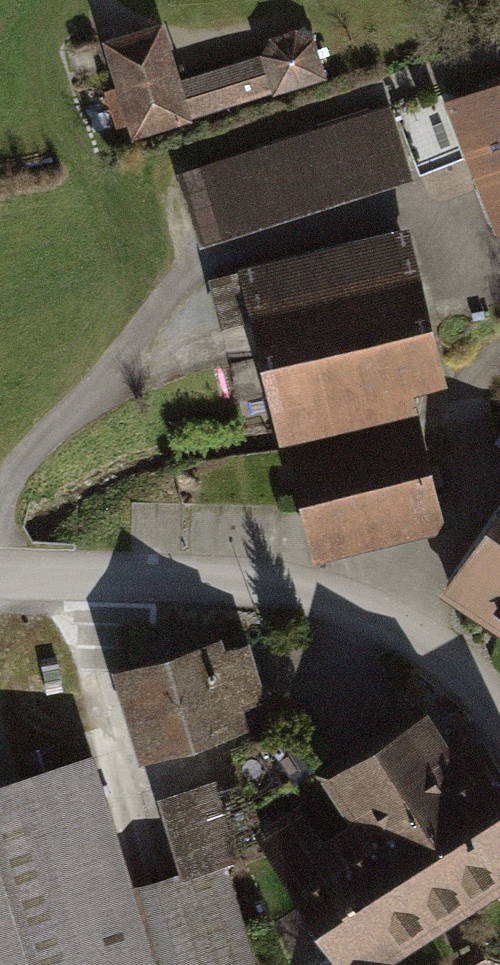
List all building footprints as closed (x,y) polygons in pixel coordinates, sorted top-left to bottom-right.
[(159,25),(109,40),(135,128),(320,74),(311,42),(293,35),(272,43),(261,59),(176,84),(159,25)] [(447,105),(497,234),(499,233),(499,85),(447,105)] [(395,179),(373,106),(178,164),(200,238),(395,179)] [(393,225),(235,267),(273,413),(432,372),(393,225)] [(404,413),(295,441),(321,541),(430,513),(404,413)] [(499,612),(499,526),(460,585),(499,612)] [(215,641),(114,670),(139,755),(242,726),(236,703),(259,696),(246,649),(219,657),(215,641)] [(423,719),(335,776),(369,826),(434,927),(499,885),(499,782),(482,756),(458,772),(423,719)] [(226,862),(127,891),(88,760),(0,786),(0,964),(257,964),(226,862)] [(184,859),(258,837),(243,787),(169,809),(184,859)] [(369,826),(327,853),(300,811),(260,837),(342,964),(375,964),(434,927),(369,826)]
